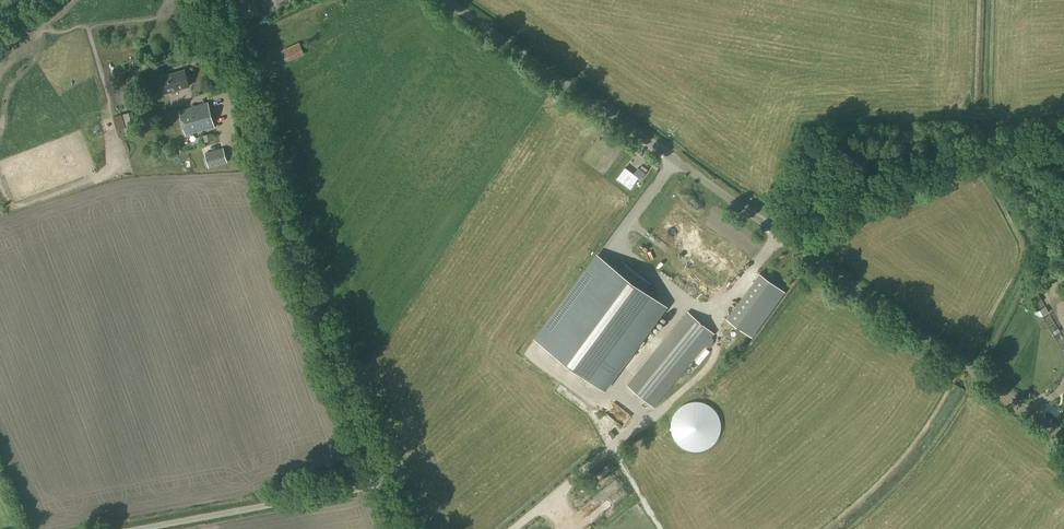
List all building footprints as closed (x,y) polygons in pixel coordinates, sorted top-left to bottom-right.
[(288,62),(304,55),(299,42),(283,49),(288,62)] [(162,94),(189,86),(185,70),(157,78),(162,94)] [(186,135),(215,127),(208,101),(179,110),(186,135)] [(205,153),(209,167),(226,162),(222,148),(205,153)] [(637,177),(624,167),(616,177),(629,187),(637,177)] [(624,264),(618,271),(597,256),(535,341),(603,391),(666,306),(645,291),(650,284),(624,264)] [(762,332),(790,294),(765,276),(737,314),(762,332)] [(1036,305),(1042,301),(1033,285),(1027,289),(1036,305)] [(654,408),(714,333),(687,311),(627,385),(654,408)] [(698,451),(704,450),(709,447),(714,444),(717,439),(720,433),(721,426),(720,419),(717,414),(714,410),(709,405),(704,403),(696,401),(690,402),(685,404),(680,407),(677,410),(673,415),(671,420),(671,426),(671,432),(673,438),(680,445),(685,449),(691,451),(698,451)]
